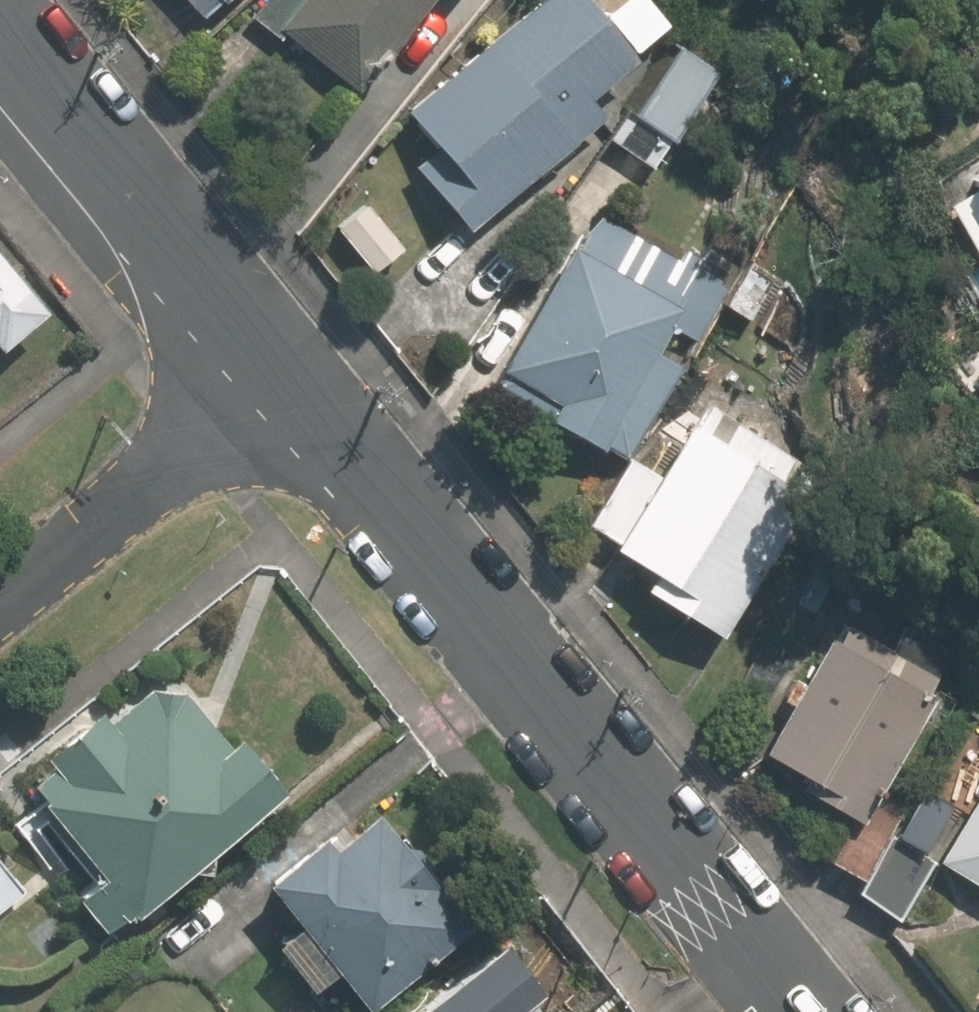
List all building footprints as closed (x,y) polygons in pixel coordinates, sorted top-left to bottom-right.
[(204,17),(223,0),(188,0),(204,17)] [(253,14),(284,39),(289,34),(360,92),(434,0),(264,0),(253,14)] [(608,114),(593,96),(641,55),(595,0),(540,0),(410,110),(442,147),(421,165),(474,227),(608,114)] [(687,50),(639,121),(631,116),(615,140),(652,165),(666,144),(671,148),(722,73),(687,50)] [(969,190),(978,206),(978,183),(969,190)] [(369,202),(338,227),(376,272),(407,246),(369,202)] [(724,283),(702,271),(708,260),(688,248),(682,259),(602,213),(582,247),(578,245),(494,388),(604,450),(607,446),(631,460),(687,362),(663,349),(685,311),(702,321),(708,310),(716,314),(730,290),(722,286),(724,283)] [(781,277),(756,261),(730,302),(756,318),(781,277)] [(787,450),(713,403),(700,423),(696,420),(660,476),(633,458),(591,524),(620,542),(617,546),(658,572),(647,588),(689,614),(700,597),(735,619),(814,493),(775,469),(787,450)] [(939,695),(931,691),(954,652),(906,624),(883,663),(876,659),(802,785),(865,821),(939,695)] [(69,903),(96,936),(272,795),(235,749),(226,756),(182,700),(149,697),(108,730),(97,717),(39,763),(48,773),(27,791),(37,803),(33,807),(44,822),(38,827),(88,888),(69,903)] [(977,800),(941,860),(978,883),(978,801),(977,800)] [(857,821),(833,860),(863,877),(886,839),(857,821)] [(250,899),(341,1011),(364,1011),(453,941),(362,828),(318,863),(309,851),(250,899)] [(857,892),(899,916),(933,862),(892,838),(857,892)] [(13,890),(0,873),(0,901),(13,890)] [(401,1011),(522,1011),(516,1005),(526,998),(483,946),(401,1011)]
